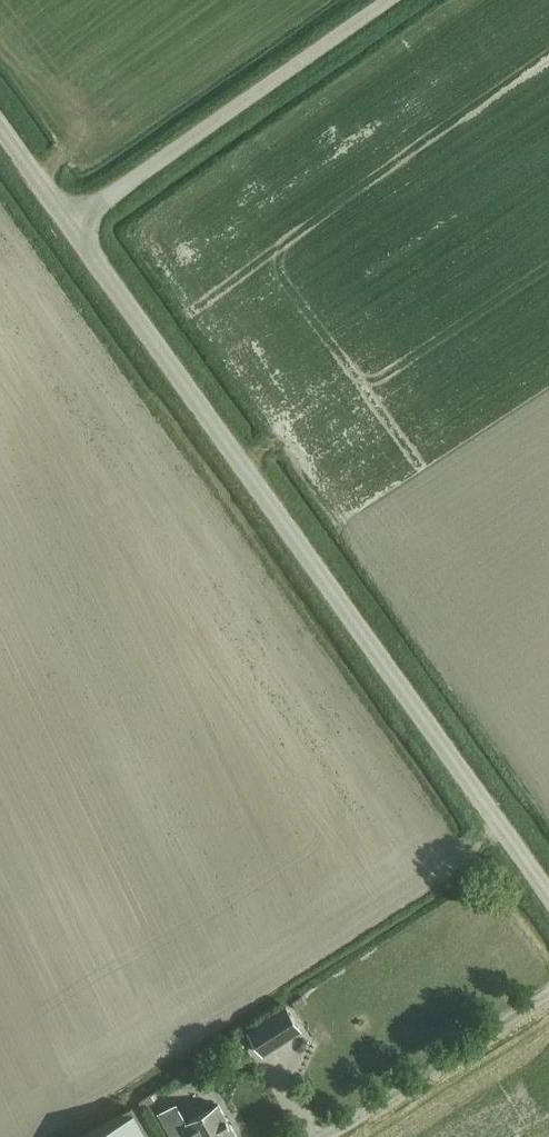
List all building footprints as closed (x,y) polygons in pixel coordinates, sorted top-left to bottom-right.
[(263,1053),(300,1029),(286,1006),(248,1030),(263,1053)] [(217,1104),(188,1121),(176,1101),(158,1112),(173,1136),(236,1136),(217,1104)] [(134,1111),(131,1106),(77,1136),(149,1136),(134,1111)]
